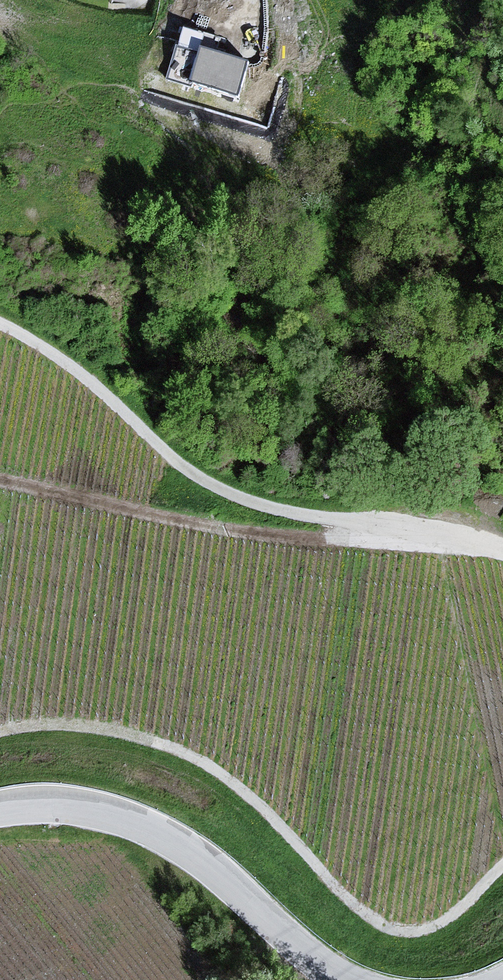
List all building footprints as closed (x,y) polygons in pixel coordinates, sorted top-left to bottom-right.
[(193,30),(178,76),(254,100),(265,56),(193,30)]
